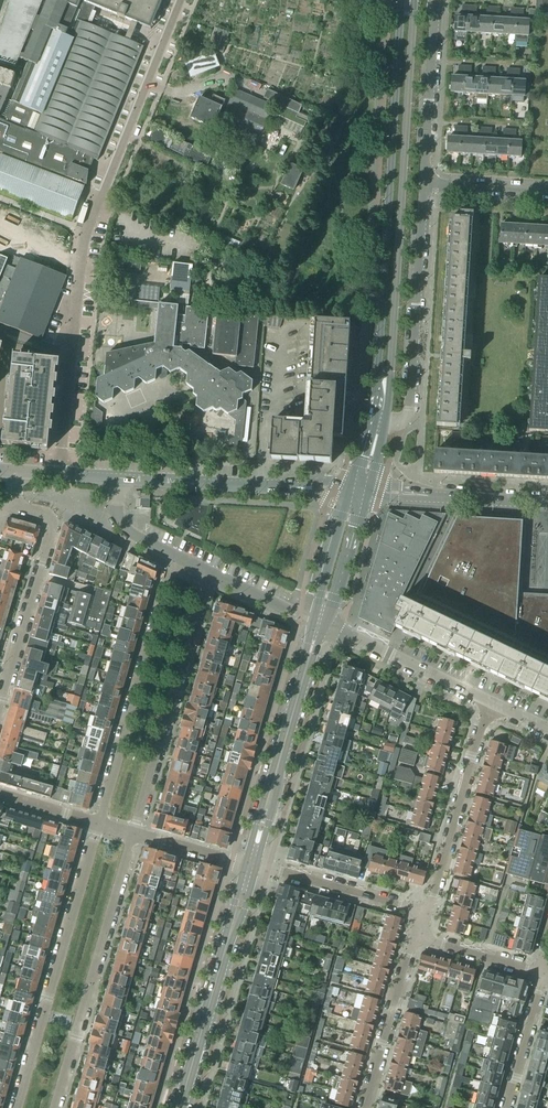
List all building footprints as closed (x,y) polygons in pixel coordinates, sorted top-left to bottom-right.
[(158,11),(162,0),(10,0),(0,31),(0,152),(86,185),(87,185),(89,171),(94,159),(98,161),(114,119),(126,90),(139,60),(142,51),(143,48),(144,47),(130,42),(137,24),(151,29),(151,28),(155,19),(157,12),(158,12),(158,11)] [(455,32),(454,41),(466,42),(467,33),(468,17),(459,16),(456,16),(455,26),(455,32)] [(467,33),(479,34),(480,18),(468,17),(467,33)] [(479,34),(491,34),(492,18),(480,18),(479,34)] [(491,34),(503,35),(505,19),(492,18),(491,34)] [(503,35),(516,36),(517,20),(505,19),(503,35)] [(516,36),(515,42),(528,43),(528,35),(533,36),(534,25),(529,25),(529,20),(528,20),(528,21),(517,20),(516,36)] [(209,48),(223,53),(229,33),(215,29),(209,48)] [(206,56),(199,59),(194,61),(193,61),(193,62),(187,64),(186,64),(187,66),(190,75),(190,76),(191,77),(219,67),(214,53),(212,54),(213,54),(207,56),(206,56)] [(457,93),(464,93),(465,77),(453,77),(453,76),(452,76),(451,86),(452,87),(451,92),(451,93),(457,93)] [(464,93),(476,94),(477,78),(465,77),(464,93)] [(488,100),(488,95),(489,79),(477,78),(476,94),(475,99),(488,100)] [(488,95),(500,95),(501,80),(489,79),(488,95)] [(500,95),(500,104),(511,105),(512,102),(513,80),(501,80),(500,95)] [(525,81),(513,80),(512,102),(523,102),(524,97),(525,81)] [(205,82),(194,107),(201,110),(196,121),(206,125),(210,127),(217,130),(222,119),(222,118),(229,104),(218,99),(218,100),(215,99),(219,88),(205,82)] [(222,118),(242,127),(251,131),(246,141),(256,145),(273,106),(254,98),(235,90),(222,118)] [(288,99),(273,92),(267,90),(264,98),(296,113),(299,114),(299,112),(302,106),(288,99)] [(299,114),(296,113),(294,117),(278,110),(277,110),(275,115),(304,128),(304,127),(306,122),(313,125),(316,119),(299,112),(299,114)] [(155,128),(149,139),(162,145),(167,134),(155,128)] [(239,143),(244,144),(248,135),(243,133),(239,143)] [(453,153),(460,154),(461,138),(449,137),(448,137),(447,147),(448,147),(447,153),(447,152),(447,153),(453,154),(453,153)] [(460,154),(472,154),(473,139),(461,138),(460,154)] [(472,154),(484,155),(485,140),(473,139),(472,154)] [(484,155),(496,156),(497,140),(485,140),(484,155)] [(496,156),(508,157),(509,141),(497,140),(496,156)] [(509,141),(508,157),(520,157),(520,158),(521,158),(522,142),(521,141),(521,142),(509,141)] [(241,153),(240,153),(220,144),(217,152),(219,153),(216,161),(226,165),(229,158),(237,161),(241,153)] [(189,145),(183,156),(206,168),(212,156),(189,145)] [(208,171),(214,175),(217,168),(219,165),(213,162),(208,171)] [(281,185),(294,191),(303,169),(291,164),(281,185)] [(441,358),(441,359),(440,369),(440,376),(438,409),(437,420),(436,426),(457,427),(459,388),(461,361),(471,362),(471,355),(468,355),(464,355),(461,354),(464,314),(467,262),(469,231),(469,221),(473,221),(473,214),(461,213),(461,214),(461,220),(449,219),(449,224),(448,245),(447,257),(445,293),(444,311),(442,337),(441,355),(442,355),(441,358)] [(508,247),(510,247),(511,225),(502,224),(501,234),(500,244),(501,244),(501,243),(509,244),(508,247)] [(517,244),(525,245),(526,226),(517,225),(511,225),(510,247),(517,247),(517,244)] [(533,248),(537,249),(539,226),(536,226),(536,227),(526,226),(525,245),(533,245),(533,248)] [(547,246),(547,227),(542,227),(539,226),(537,249),(542,249),(542,246),(547,246)] [(240,248),(263,258),(266,250),(244,240),(240,248)] [(4,275),(4,277),(0,286),(0,298),(5,300),(0,312),(0,322),(36,337),(41,339),(42,338),(48,323),(58,298),(60,293),(63,285),(65,279),(66,278),(66,277),(54,272),(30,263),(15,257),(11,267),(8,266),(4,275)] [(0,257),(0,280),(8,259),(1,257),(0,257)] [(113,269),(126,271),(140,272),(142,261),(131,260),(115,258),(113,269)] [(170,289),(190,292),(193,267),(173,264),(171,278),(170,289)] [(537,316),(547,317),(547,279),(545,279),(540,279),(540,278),(539,278),(538,285),(539,285),(538,295),(537,316)] [(253,382),(252,381),(241,373),(237,375),(229,369),(221,373),(217,370),(216,371),(210,366),(209,366),(189,351),(186,353),(182,350),(183,345),(190,345),(190,348),(204,349),(209,310),(186,307),(185,316),(178,315),(179,306),(171,306),(159,304),(158,314),(155,344),(107,354),(104,377),(98,380),(98,381),(94,382),(92,399),(96,398),(104,403),(113,399),(114,390),(118,388),(125,394),(134,390),(135,381),(139,379),(147,384),(155,380),(156,371),(163,368),(171,374),(180,370),(187,375),(186,384),(194,390),(193,395),(197,397),(196,407),(204,413),(213,409),(217,412),(221,410),(229,416),(236,421),(236,425),(244,426),(247,402),(243,399),(243,395),(252,391),(253,382)] [(235,366),(254,368),(259,315),(259,314),(218,310),(217,311),(213,355),(236,358),(235,366)] [(537,316),(536,329),(535,350),(547,351),(547,317),(537,316)] [(285,426),(286,421),(273,421),(270,460),(272,460),(272,455),(282,456),(282,460),(283,460),(283,456),(298,457),(298,461),(299,461),(300,457),(314,458),(314,462),(316,462),(316,458),(331,459),(330,463),(332,463),(334,438),(335,422),(344,423),(350,323),(316,321),(309,420),(317,421),(316,428),(285,426)] [(3,444),(5,445),(49,449),(55,393),(55,386),(58,361),(14,356),(15,350),(3,347),(0,346),(0,444),(3,444)] [(547,383),(547,351),(535,350),(534,362),(533,382),(547,383)] [(533,382),(532,395),(532,399),(531,409),(531,415),(547,416),(547,383),(533,382)] [(531,415),(530,420),(530,424),(529,431),(533,432),(545,432),(547,432),(547,416),(531,415)] [(229,446),(231,447),(233,449),(238,447),(238,442),(234,439),(230,441),(229,446)] [(435,451),(434,467),(434,472),(434,473),(440,473),(448,474),(448,473),(453,474),(467,475),(481,476),(481,475),(486,476),(514,478),(514,477),(519,478),(547,480),(547,459),(437,452),(437,451),(435,451)] [(391,634),(394,628),(402,613),(396,610),(401,600),(412,577),(437,524),(422,517),(420,522),(406,516),(405,516),(406,516),(403,522),(394,517),(389,514),(359,619),(391,634)] [(541,599),(517,597),(522,522),(494,520),(485,520),(485,516),(475,516),(466,515),(466,519),(458,518),(421,593),(531,646),(547,654),(547,599),(541,599)] [(8,518),(3,535),(2,540),(7,542),(8,539),(14,540),(19,522),(8,518)] [(24,543),(30,525),(19,522),(14,540),(24,543)] [(59,542),(53,565),(62,567),(66,555),(65,555),(76,527),(69,523),(64,525),(63,530),(59,542)] [(20,554),(32,557),(35,547),(41,528),(30,525),(24,543),(22,550),(22,549),(20,554)] [(85,532),(76,527),(65,555),(66,555),(62,567),(71,569),(73,563),(68,561),(73,549),(78,551),(85,532)] [(78,572),(80,573),(94,536),(85,532),(78,551),(82,553),(79,562),(80,562),(79,566),(80,566),(78,572)] [(88,575),(90,576),(93,569),(96,560),(103,541),(94,536),(80,573),(88,575)] [(93,569),(90,576),(94,577),(96,578),(98,572),(102,574),(113,546),(103,541),(96,560),(101,563),(98,570),(93,569)] [(98,572),(96,578),(95,581),(107,585),(113,569),(115,570),(121,550),(113,546),(102,574),(98,572)] [(4,560),(23,566),(26,556),(32,558),(32,557),(20,554),(15,552),(7,550),(4,560)] [(137,575),(154,580),(155,580),(158,569),(127,553),(121,570),(127,572),(127,573),(137,575)] [(21,577),(22,574),(20,573),(23,566),(4,560),(2,567),(0,566),(0,571),(21,577)] [(78,572),(71,569),(62,567),(53,565),(50,575),(68,580),(74,582),(75,576),(80,578),(86,580),(86,579),(88,575),(80,573),(78,572)] [(0,571),(0,582),(16,587),(18,581),(19,581),(21,577),(0,571)] [(137,575),(134,586),(151,591),(151,590),(153,590),(154,585),(153,584),(154,580),(137,575)] [(13,598),(16,587),(0,582),(0,594),(13,598)] [(47,583),(43,598),(65,604),(69,590),(61,587),(47,583)] [(134,586),(130,597),(148,602),(149,597),(150,597),(152,592),(151,591),(134,586)] [(77,592),(68,622),(85,627),(87,621),(97,624),(101,625),(111,592),(95,587),(93,597),(77,592)] [(421,593),(415,608),(547,671),(547,654),(421,593)] [(10,609),(13,598),(0,594),(0,606),(10,609)] [(130,597),(127,608),(145,613),(145,612),(146,612),(147,607),(147,606),(148,602),(130,597)] [(43,598),(40,608),(58,613),(59,608),(68,610),(69,606),(65,604),(43,598)] [(394,628),(396,628),(547,701),(547,671),(415,608),(416,608),(407,604),(408,603),(401,600),(396,610),(402,613),(394,628)] [(214,617),(234,623),(239,609),(222,601),(218,602),(217,605),(215,605),(213,611),(215,612),(214,617)] [(7,620),(10,609),(0,606),(0,618),(7,620)] [(109,607),(107,614),(113,616),(116,609),(109,607)] [(40,608),(37,618),(64,626),(67,616),(58,613),(40,608)] [(127,608),(124,619),(141,624),(143,619),(144,619),(145,614),(145,613),(127,608)] [(239,609),(234,623),(250,627),(253,616),(239,609)] [(213,625),(213,628),(231,633),(234,623),(214,617),(212,624),(213,625)] [(252,626),(261,629),(263,621),(255,617),(252,626)] [(37,618),(34,629),(52,634),(53,628),(67,632),(68,628),(64,626),(37,618)] [(123,623),(121,629),(138,634),(139,634),(140,634),(141,629),(140,628),(141,624),(124,619),(123,623)] [(264,643),(282,648),(284,649),(289,634),(274,627),(275,624),(263,621),(261,629),(259,637),(265,639),(264,643)] [(102,631),(101,635),(109,638),(111,633),(110,630),(109,630),(110,626),(104,625),(102,631)] [(210,631),(208,639),(228,644),(231,633),(213,628),(212,631),(211,631),(210,631)] [(52,634),(34,629),(31,639),(57,646),(63,648),(65,644),(61,643),(63,637),(52,634)] [(120,634),(118,641),(135,646),(137,641),(138,640),(139,636),(138,635),(138,634),(121,629),(120,634)] [(247,643),(246,649),(251,651),(253,644),(254,640),(249,638),(247,643)] [(31,639),(28,649),(52,656),(53,655),(54,656),(57,646),(31,639)] [(207,647),(206,650),(225,655),(228,644),(208,639),(206,646),(207,647)] [(118,641),(115,651),(132,656),(134,655),(135,651),(134,650),(135,646),(118,641)] [(264,643),(261,654),(281,659),(283,652),(282,651),(282,650),(282,648),(264,643)] [(97,650),(95,657),(98,658),(100,659),(101,659),(104,648),(102,647),(98,646),(97,650)] [(28,649),(25,658),(57,668),(59,663),(51,661),(52,656),(28,649)] [(203,653),(201,661),(221,666),(225,655),(206,650),(205,653),(203,653)] [(115,651),(112,662),(129,667),(130,663),(132,662),(133,658),(132,657),(132,656),(115,651)] [(79,653),(78,657),(85,660),(83,665),(89,667),(92,657),(88,656),(79,653)] [(261,654),(257,665),(276,670),(277,667),(279,667),(281,659),(261,654)] [(95,657),(91,668),(97,669),(100,659),(98,658),(95,657)] [(56,673),(57,668),(25,658),(22,669),(48,676),(50,677),(52,672),(56,673)] [(240,668),(239,671),(244,673),(246,668),(248,662),(242,660),(240,668)] [(201,669),(200,672),(218,677),(221,666),(201,661),(199,668),(200,669),(201,669)] [(110,667),(108,673),(126,678),(127,677),(129,673),(128,672),(129,668),(129,667),(112,662),(110,667)] [(343,675),(342,679),(364,685),(367,674),(363,672),(354,668),(347,664),(346,665),(345,669),(344,669),(343,669),(341,674),(342,675),(343,675)] [(83,665),(80,675),(86,677),(89,667),(83,665)] [(257,665),(254,676),(275,682),(277,674),(276,673),(275,672),(276,670),(257,665)] [(19,679),(45,687),(53,689),(54,684),(49,683),(46,682),(48,676),(22,669),(19,679)] [(244,673),(239,671),(236,682),(241,683),(244,673)] [(197,675),(195,683),(215,689),(218,677),(200,672),(199,675),(197,675)] [(108,673),(105,684),(123,689),(124,684),(125,684),(127,680),(126,679),(126,678),(108,673)] [(86,677),(80,675),(77,685),(83,687),(86,677)] [(254,676),(251,687),(270,692),(271,689),(273,689),(275,682),(254,676)] [(34,695),(42,698),(45,687),(19,679),(16,690),(34,695)] [(339,682),(337,690),(357,695),(360,686),(363,687),(364,685),(342,679),(341,682),(340,682),(339,682)] [(370,699),(380,705),(390,686),(383,683),(382,683),(381,684),(378,682),(370,699)] [(100,683),(97,693),(102,695),(120,700),(120,699),(121,699),(122,694),(121,694),(123,689),(105,684),(105,685),(100,683)] [(194,691),(193,694),(212,700),(215,689),(195,683),(193,690),(194,691)] [(236,684),(233,694),(238,695),(241,685),(236,684)] [(74,694),(80,696),(83,687),(77,685),(74,694)] [(380,705),(379,709),(389,714),(390,710),(399,693),(396,692),(397,691),(396,690),(390,686),(380,705)] [(251,687),(248,698),(268,704),(270,696),(269,695),(270,692),(251,687)] [(16,690),(11,707),(37,714),(44,716),(45,713),(38,711),(41,703),(32,701),(34,695),(16,690)] [(336,698),(335,701),(353,707),(357,695),(337,690),(335,697),(336,698)] [(225,692),(222,703),(227,704),(230,693),(225,692)] [(392,711),(389,716),(398,721),(401,715),(404,717),(408,703),(407,703),(410,697),(403,693),(402,694),(401,694),(399,693),(390,710),(392,711)] [(191,697),(189,704),(209,710),(212,700),(193,694),(193,697),(191,697)] [(233,694),(229,704),(234,706),(235,706),(238,695),(233,694)] [(71,695),(68,705),(77,708),(80,697),(71,695)] [(102,695),(99,706),(116,711),(118,706),(119,706),(120,701),(119,700),(120,700),(102,695)] [(410,697),(407,703),(408,703),(404,717),(403,722),(409,724),(413,712),(416,700),(410,697)] [(248,698),(245,709),(263,714),(264,711),(265,711),(266,711),(268,704),(248,698)] [(44,716),(48,717),(52,718),(72,725),(77,708),(68,705),(49,700),(44,716)] [(333,704),(330,713),(350,718),(353,707),(335,701),(334,704),(333,704)] [(186,712),(185,716),(205,722),(209,710),(189,704),(188,704),(188,705),(187,705),(185,712),(186,712)] [(99,706),(96,717),(113,722),(113,721),(115,721),(116,716),(115,715),(116,711),(99,706)] [(52,718),(48,717),(44,716),(37,714),(11,707),(8,718),(26,723),(27,718),(47,723),(50,724),(52,718)] [(245,709),(242,720),(262,725),(264,718),(263,717),(263,714),(245,709)] [(330,720),(329,723),(347,729),(350,718),(330,713),(328,719),(329,720),(330,720)] [(182,727),(202,733),(205,722),(185,716),(184,719),(183,719),(181,726),(182,726),(182,727)] [(96,717),(93,728),(110,733),(111,728),(113,728),(114,723),(113,722),(96,717)] [(8,718),(5,728),(45,740),(47,734),(24,727),(26,723),(8,718)] [(440,718),(437,732),(453,736),(457,722),(456,723),(440,718)] [(223,726),(228,727),(230,728),(232,721),(225,719),(223,726)] [(242,720),(239,730),(257,736),(258,733),(260,733),(262,725),(242,720)] [(326,727),(324,734),(344,740),(346,733),(347,729),(329,723),(328,726),(326,727)] [(221,726),(215,725),(212,735),(218,737),(221,726)] [(223,726),(220,738),(225,739),(228,727),(223,726)] [(182,736),(181,738),(199,743),(202,733),(182,727),(180,734),(181,736),(182,736)] [(5,728),(1,739),(19,744),(21,739),(44,746),(45,740),(5,728)] [(93,728),(90,738),(107,744),(107,743),(108,743),(110,738),(109,737),(110,733),(93,728)] [(239,730),(235,742),(256,748),(256,747),(258,740),(257,739),(256,739),(257,736),(239,730)] [(429,737),(428,743),(450,749),(453,736),(437,732),(435,739),(429,737)] [(324,734),(322,741),(323,742),(323,746),(341,751),(348,753),(351,742),(344,740),(324,734)] [(390,734),(388,741),(397,743),(399,737),(390,734)] [(402,749),(413,752),(416,739),(406,737),(402,749)] [(521,741),(513,737),(510,742),(518,745),(521,741)] [(85,738),(82,748),(86,750),(104,755),(105,750),(106,750),(108,745),(107,744),(90,738),(89,739),(85,738)] [(178,742),(176,749),(196,755),(199,743),(181,738),(180,741),(178,742)] [(1,739),(0,744),(0,750),(25,757),(28,746),(19,744),(1,739)] [(491,741),(487,755),(503,759),(512,761),(516,748),(507,746),(491,741)] [(235,742),(232,753),(253,759),(256,748),(235,742)] [(386,743),(384,750),(393,753),(395,746),(386,743)] [(432,749),(430,756),(429,757),(446,762),(446,761),(450,749),(428,743),(427,747),(429,748),(432,749)] [(320,749),(318,754),(319,756),(320,756),(319,756),(319,757),(320,757),(338,762),(345,764),(348,753),(341,751),(323,746),(322,749),(321,749),(320,749)] [(175,758),(174,760),(193,766),(196,755),(176,749),(174,756),(175,758)] [(402,749),(399,763),(414,767),(418,754),(402,749)] [(13,765),(14,765),(22,767),(25,757),(0,750),(0,761),(13,765)] [(86,750),(83,760),(101,766),(101,765),(102,765),(103,760),(102,759),(104,755),(86,750)] [(393,754),(391,763),(387,777),(386,778),(391,779),(396,761),(398,751),(394,750),(393,754)] [(232,753),(229,764),(249,770),(250,770),(253,759),(232,753)] [(487,755),(483,767),(500,772),(503,759),(487,755)] [(446,762),(429,757),(426,770),(442,774),(446,762)] [(316,769),(315,773),(333,778),(340,780),(343,768),(337,766),(337,764),(319,759),(318,761),(318,762),(316,762),(315,767),(316,769)] [(83,760),(80,771),(97,776),(99,772),(100,772),(101,767),(101,766),(83,760)] [(172,764),(170,771),(189,777),(193,766),(174,760),(173,763),(172,764)] [(214,760),(210,771),(216,772),(217,768),(219,761),(214,760)] [(20,778),(34,782),(35,777),(13,770),(14,765),(13,765),(0,761),(0,773),(20,778)] [(54,764),(52,774),(58,776),(60,766),(54,764)] [(229,764),(226,775),(244,780),(245,777),(246,777),(247,777),(249,770),(229,764)] [(59,777),(64,779),(67,768),(62,766),(59,777)] [(535,775),(537,775),(539,768),(531,766),(530,773),(535,775)] [(541,776),(538,783),(536,789),(546,794),(547,789),(547,766),(546,766),(546,767),(545,767),(542,772),(543,773),(541,776)] [(398,767),(394,780),(401,782),(412,785),(421,787),(421,788),(437,793),(438,792),(441,779),(441,778),(441,779),(435,777),(431,776),(425,774),(423,779),(415,777),(411,770),(398,767)] [(483,767),(480,780),(496,785),(500,772),(483,767)] [(74,770),(73,775),(79,776),(77,782),(94,787),(95,787),(96,786),(97,782),(96,781),(97,776),(80,771),(74,770)] [(169,780),(168,783),(186,788),(189,777),(170,771),(167,778),(169,780)] [(0,773),(0,784),(17,789),(19,790),(19,789),(34,794),(37,795),(48,798),(50,799),(54,788),(34,782),(20,778),(0,773)] [(312,775),(310,783),(330,789),(333,778),(315,773),(314,775),(312,775)] [(226,775),(223,786),(243,792),(245,784),(244,783),(244,780),(226,775)] [(496,785),(480,780),(476,793),(476,794),(477,793),(493,797),(496,785)] [(71,788),(70,792),(92,799),(92,798),(91,798),(93,794),(94,793),(95,789),(94,788),(94,787),(77,782),(75,789),(71,788)] [(165,786),(163,793),(183,799),(186,788),(168,783),(167,785),(165,786)] [(330,789),(310,783),(308,790),(309,791),(310,791),(309,794),(331,800),(331,801),(335,802),(338,791),(330,789)] [(223,786),(220,797),(238,802),(239,799),(239,800),(241,799),(243,792),(223,786)] [(70,792),(65,791),(61,789),(56,788),(53,800),(89,810),(92,799),(70,792)] [(421,789),(417,801),(434,806),(437,793),(421,788),(421,789)] [(372,795),(370,800),(377,802),(380,791),(376,790),(373,789),(371,795),(372,795)] [(180,810),(191,813),(196,814),(197,810),(181,805),(183,799),(163,793),(161,800),(162,802),(162,805),(180,810)] [(212,795),(209,794),(204,793),(202,799),(210,801),(212,795)] [(306,797),(304,805),(324,810),(325,804),(330,805),(331,801),(331,800),(309,794),(308,797),(306,797)] [(220,797),(216,808),(237,814),(239,806),(238,805),(237,805),(238,802),(220,797)] [(475,797),(471,810),(488,815),(491,802),(475,797),(476,797),(475,797)] [(365,804),(364,810),(365,810),(368,811),(374,813),(377,802),(370,800),(368,805),(365,804)] [(417,801),(414,813),(430,818),(434,806),(417,801)] [(156,815),(177,820),(180,810),(162,805),(161,807),(159,808),(157,815),(156,815)] [(303,813),(302,816),(320,821),(324,810),(304,805),(302,812),(303,813)] [(13,823),(17,812),(0,806),(0,819),(13,823)] [(216,808),(213,819),(232,824),(233,821),(233,822),(235,821),(237,814),(216,808)] [(362,821),(365,822),(373,824),(374,820),(376,814),(374,813),(368,811),(365,810),(362,821)] [(471,810),(468,823),(484,828),(484,827),(490,829),(493,816),(488,815),(471,810)] [(44,820),(17,812),(13,823),(29,828),(41,831),(44,820)] [(537,823),(543,826),(543,825),(547,815),(542,812),(537,823)] [(430,818),(414,813),(412,821),(408,820),(406,825),(427,830),(430,818)] [(177,820),(156,815),(153,828),(173,834),(173,833),(189,838),(193,825),(189,824),(188,823),(177,820)] [(203,816),(198,815),(195,825),(200,826),(201,823),(203,816)] [(300,819),(298,826),(318,832),(320,821),(302,816),(302,819),(301,819),(300,819)] [(8,828),(8,827),(9,822),(0,819),(0,825),(8,828)] [(213,819),(210,829),(210,830),(230,835),(233,828),(231,827),(232,824),(213,819)] [(48,834),(61,838),(79,843),(83,831),(63,826),(46,821),(43,832),(48,834)] [(513,835),(517,823),(510,821),(507,833),(513,835)] [(373,824),(365,822),(361,837),(361,838),(369,840),(373,824)] [(468,823),(464,836),(481,841),(481,840),(488,842),(492,830),(484,828),(468,823)] [(191,839),(206,843),(210,830),(210,829),(200,826),(195,825),(191,839)] [(529,881),(543,836),(543,834),(521,825),(520,825),(518,831),(506,875),(529,881)] [(297,835),(296,838),(314,843),(318,832),(298,826),(295,834),(297,835)] [(33,840),(38,841),(41,831),(29,828),(26,838),(31,840),(33,840)] [(336,828),(334,833),(345,837),(346,831),(336,828)] [(210,830),(206,843),(227,849),(231,836),(230,835),(210,830)] [(43,832),(39,844),(44,845),(48,834),(43,832)] [(418,841),(429,844),(431,836),(420,833),(418,841)] [(464,836),(461,849),(477,853),(481,841),(464,836)] [(547,896),(547,893),(547,837),(543,836),(529,881),(545,886),(543,893),(543,894),(544,895),(545,896),(547,896)] [(78,848),(79,843),(61,838),(58,848),(58,849),(75,853),(77,849),(78,848)] [(292,848),(291,848),(311,854),(318,856),(319,857),(320,853),(322,846),(314,843),(296,838),(295,841),(293,841),(292,848)] [(38,841),(33,840),(29,851),(34,852),(35,852),(38,841)] [(360,841),(357,840),(356,841),(353,852),(347,874),(349,875),(349,876),(350,877),(357,879),(363,860),(356,858),(360,841)] [(51,846),(48,857),(55,859),(72,864),(74,863),(75,859),(74,858),(75,853),(58,849),(58,848),(51,846)] [(325,868),(324,868),(327,869),(327,870),(328,871),(335,873),(341,853),(342,849),(331,846),(329,850),(325,868)] [(311,854),(291,848),(289,858),(288,857),(288,858),(289,858),(288,860),(290,861),(291,861),(322,870),(325,858),(319,857),(318,856),(311,854)] [(368,850),(363,868),(369,869),(368,871),(368,870),(368,871),(381,875),(386,858),(388,852),(375,848),(374,851),(368,850)] [(143,863),(179,873),(183,860),(169,856),(149,850),(149,849),(148,850),(147,850),(146,851),(145,851),(145,852),(146,852),(143,863)] [(344,874),(347,874),(353,852),(342,849),(341,853),(335,873),(343,875),(344,874)] [(461,849),(457,862),(473,866),(477,853),(461,849)] [(398,862),(394,878),(407,882),(411,866),(412,866),(413,859),(401,856),(399,862),(398,862)] [(381,875),(394,878),(398,862),(386,858),(381,875)] [(55,859),(52,870),(69,875),(70,871),(72,870),(73,866),(72,865),(72,864),(55,859)] [(24,861),(21,871),(28,873),(31,863),(24,861)] [(181,874),(197,878),(217,884),(221,870),(201,865),(200,865),(185,861),(181,874)] [(473,866),(457,862),(453,875),(454,875),(454,874),(470,879),(473,866)] [(140,873),(142,874),(160,879),(169,882),(175,884),(176,884),(179,873),(143,863),(140,873)] [(411,866),(407,882),(422,886),(427,870),(412,866),(411,866)] [(52,870),(48,881),(66,886),(67,885),(69,881),(68,880),(69,875),(52,870)] [(18,882),(20,882),(25,884),(28,873),(21,871),(18,882)] [(139,877),(137,885),(161,892),(164,881),(160,879),(142,874),(141,877),(139,877)] [(190,888),(194,889),(212,894),(213,891),(213,892),(215,891),(217,884),(197,878),(195,885),(190,884),(190,888)] [(461,880),(457,894),(474,899),(477,885),(461,881),(461,880)] [(48,881),(45,892),(63,897),(64,892),(65,892),(67,887),(66,887),(66,886),(48,881)] [(20,882),(17,893),(22,894),(25,884),(20,882)] [(137,885),(135,892),(136,893),(135,896),(153,901),(158,903),(161,892),(137,885)] [(279,898),(297,903),(305,905),(311,907),(314,895),(308,893),(283,886),(281,886),(280,888),(279,887),(279,888),(280,888),(277,898),(279,898)] [(486,888),(484,894),(492,896),(497,897),(498,892),(486,888)] [(194,889),(190,900),(210,906),(212,898),(211,897),(212,894),(194,889)] [(39,890),(36,901),(42,903),(60,908),(60,907),(61,907),(62,902),(61,902),(63,897),(45,892),(39,890)] [(509,890),(505,901),(512,903),(515,892),(509,890)] [(10,891),(8,901),(9,902),(18,904),(19,904),(22,894),(17,893),(10,891)] [(457,894),(453,907),(470,911),(474,912),(478,900),(474,899),(457,894)] [(484,894),(483,897),(482,901),(495,904),(497,897),(492,896),(484,894)] [(527,895),(524,907),(543,912),(543,911),(544,910),(545,906),(544,905),(546,901),(547,901),(527,895)] [(133,899),(130,907),(150,912),(153,901),(135,896),(135,899),(134,899),(133,899)] [(174,896),(171,906),(177,908),(180,897),(174,896)] [(311,915),(322,919),(328,899),(320,896),(319,898),(316,897),(311,915)] [(276,901),(274,909),(294,914),(297,903),(279,898),(278,901),(276,901)] [(328,899),(322,919),(329,920),(328,923),(332,924),(338,903),(335,902),(335,900),(328,899)] [(190,900),(187,911),(205,916),(206,913),(207,914),(208,913),(210,906),(190,900)] [(9,902),(6,912),(10,913),(16,915),(18,904),(9,902)] [(338,903),(332,924),(336,925),(337,923),(344,925),(350,905),(342,902),(341,903),(341,904),(338,903)] [(34,907),(33,912),(57,919),(58,914),(59,914),(60,909),(60,908),(42,903),(40,909),(34,907)] [(350,905),(344,925),(350,926),(353,916),(355,906),(350,905)] [(170,911),(169,917),(174,918),(175,912),(177,908),(171,906),(171,907),(170,911)] [(130,915),(129,919),(147,924),(150,912),(130,907),(128,914),(129,915),(130,915)] [(358,907),(354,920),(360,922),(364,909),(358,907)] [(453,907),(450,920),(467,924),(470,911),(453,907)] [(524,907),(521,918),(539,923),(541,919),(542,918),(543,914),(542,912),(543,912),(524,907)] [(26,910),(25,910),(21,908),(20,908),(17,919),(22,921),(26,910)] [(274,917),(273,920),(291,925),(304,929),(305,925),(292,921),(294,914),(274,909),(272,916),(273,917),(274,917)] [(187,911),(184,922),(204,928),(206,920),(205,919),(205,916),(187,911)] [(38,918),(36,925),(53,930),(54,929),(55,929),(56,924),(55,923),(57,919),(33,912),(32,916),(38,918)] [(386,921),(384,929),(400,933),(404,919),(403,919),(403,920),(384,914),(382,920),(386,921)] [(7,916),(5,923),(6,923),(13,926),(13,925),(15,918),(7,916)] [(521,918),(518,929),(537,934),(537,933),(538,932),(539,928),(538,927),(539,923),(521,918)] [(126,921),(124,929),(144,934),(146,928),(151,929),(152,925),(147,924),(129,919),(128,921),(126,921)] [(158,920),(157,922),(156,926),(159,927),(163,928),(165,922),(158,920)] [(270,923),(268,931),(287,937),(288,936),(291,925),(273,920),(272,923),(270,923)] [(354,920),(352,928),(351,933),(356,934),(357,932),(358,933),(361,922),(360,922),(354,920)] [(467,924),(450,920),(446,932),(447,932),(447,933),(463,937),(467,924)] [(184,922),(181,933),(199,939),(200,935),(200,936),(202,935),(204,928),(184,922)] [(6,923),(3,934),(5,934),(10,936),(13,926),(6,923)] [(498,923),(495,934),(499,935),(501,926),(503,927),(504,925),(498,923)] [(36,925),(33,935),(50,941),(52,936),(53,936),(54,931),(53,930),(36,925)] [(400,933),(384,929),(379,927),(376,940),(380,941),(397,946),(400,933)] [(123,938),(123,941),(141,946),(144,934),(124,929),(122,936),(123,938)] [(518,929),(515,940),(533,945),(534,941),(536,940),(537,936),(536,935),(537,934),(518,929)] [(268,931),(266,938),(267,939),(266,942),(291,949),(294,938),(288,936),(287,937),(268,931)] [(181,933),(178,944),(198,950),(200,942),(199,941),(198,941),(199,939),(181,933)] [(317,937),(306,933),(305,933),(304,939),(315,942),(317,937)] [(497,947),(503,949),(506,937),(499,935),(495,934),(494,934),(491,945),(492,945),(497,946),(497,947)] [(33,935),(30,947),(47,952),(47,951),(49,951),(50,946),(49,945),(50,941),(33,935)] [(315,942),(324,944),(325,938),(317,936),(315,942)] [(514,939),(511,951),(530,956),(530,955),(532,955),(533,950),(532,949),(533,945),(515,940),(514,939)] [(120,944),(118,951),(138,956),(141,946),(123,941),(122,943),(120,944)] [(380,941),(377,954),(393,958),(397,946),(380,941)] [(264,945),(261,953),(281,959),(290,961),(293,950),(291,949),(266,942),(266,945),(265,945),(264,945)] [(178,944),(174,955),(193,960),(193,958),(194,958),(196,957),(198,950),(178,944)] [(25,945),(22,956),(44,963),(45,958),(47,958),(48,953),(47,952),(30,947),(25,945)] [(117,960),(116,962),(134,967),(138,956),(118,951),(116,958),(117,960)] [(164,952),(163,952),(159,951),(155,962),(160,963),(164,952)] [(261,961),(260,964),(278,969),(281,959),(261,953),(259,960),(260,961),(261,961)] [(425,971),(433,974),(438,957),(422,953),(417,974),(423,976),(425,971)] [(377,954),(373,967),(389,972),(393,958),(377,954)] [(174,955),(171,966),(191,972),(193,964),(192,963),(193,960),(174,955)] [(22,956),(21,961),(25,962),(24,968),(41,973),(42,973),(44,968),(43,967),(44,963),(22,956)] [(337,962),(334,970),(342,972),(345,959),(338,957),(337,962)] [(433,974),(446,978),(451,961),(438,957),(433,974)] [(328,972),(331,961),(326,959),(323,970),(328,972)] [(446,978),(459,981),(464,965),(451,961),(446,978)] [(2,969),(1,973),(6,975),(9,964),(4,962),(2,969)] [(114,966),(111,973),(131,979),(134,967),(116,962),(115,965),(114,966)] [(257,967),(255,975),(275,980),(278,969),(260,964),(259,967),(257,967)] [(459,981),(456,990),(470,994),(472,985),(477,969),(464,965),(459,981)] [(171,966),(168,977),(186,982),(187,980),(188,980),(189,979),(191,972),(171,966)] [(373,967),(369,980),(386,985),(389,972),(373,967)] [(24,968),(20,979),(38,984),(39,980),(40,979),(42,975),(41,974),(41,973),(24,968)] [(151,972),(146,971),(144,975),(143,982),(147,983),(149,977),(150,977),(151,972)] [(476,992),(473,1003),(487,1007),(490,996),(496,975),(492,974),(492,973),(491,973),(486,971),(485,971),(485,972),(484,972),(479,990),(476,992)] [(111,982),(110,985),(128,990),(131,979),(111,973),(109,980),(111,982)] [(254,983),(254,986),(272,991),(275,980),(255,975),(253,982),(254,983)] [(500,976),(496,975),(490,996),(501,1000),(508,977),(500,975),(500,976)] [(168,977),(165,988),(185,994),(187,987),(186,985),(186,982),(168,977)] [(514,979),(508,977),(501,1000),(510,1002),(516,981),(514,980),(514,979)] [(20,979),(17,990),(35,995),(36,994),(37,990),(36,989),(38,984),(20,979)] [(386,985),(369,980),(366,992),(382,997),(382,998),(386,985)] [(510,1002),(523,1006),(530,984),(518,980),(518,981),(516,981),(510,1002)] [(327,985),(324,984),(318,983),(316,992),(325,994),(327,985)] [(147,991),(146,995),(152,996),(153,992),(155,985),(150,984),(147,991)] [(107,988),(105,995),(125,1001),(128,990),(110,985),(109,987),(107,988)] [(251,989),(249,996),(275,1004),(278,993),(272,991),(254,986),(253,989),(251,989)] [(327,994),(326,1001),(330,1002),(332,995),(337,997),(339,990),(333,988),(334,987),(329,986),(327,994)] [(165,988),(162,999),(180,1005),(181,1002),(183,1001),(185,994),(165,988)] [(17,990),(14,1001),(32,1006),(33,1002),(34,1001),(35,997),(35,996),(35,995),(17,990)] [(104,1004),(104,1007),(122,1012),(125,1001),(105,995),(103,1002),(104,1004)] [(357,995),(353,1008),(377,1015),(381,1001),(380,1001),(357,995)] [(248,1005),(247,1008),(265,1013),(266,1013),(270,1015),(271,1011),(273,1011),(275,1004),(249,996),(247,1004),(248,1005)] [(473,1003),(471,1008),(519,1021),(523,1006),(510,1002),(501,1000),(490,996),(487,1007),(473,1003)] [(162,999),(159,1011),(179,1016),(181,1009),(180,1007),(179,1007),(180,1005),(162,999)] [(407,1007),(407,1009),(421,1012),(441,1018),(443,1014),(428,1010),(428,1007),(423,1005),(423,1003),(417,1001),(410,999),(409,1001),(407,1007)] [(14,1001),(11,1012),(28,1017),(29,1017),(30,1016),(31,1012),(30,1011),(32,1006),(14,1001)] [(311,1012),(317,1014),(318,1010),(319,1005),(313,1003),(311,1012)] [(98,1017),(98,1018),(119,1023),(121,1016),(127,1017),(128,1014),(122,1012),(104,1007),(103,1009),(101,1010),(99,1017),(98,1017)] [(245,1011),(242,1019),(262,1024),(265,1013),(247,1008),(247,1011),(246,1011),(245,1011)] [(353,1008),(350,1020),(357,1023),(374,1027),(377,1015),(353,1008)] [(477,1022),(496,1027),(515,1033),(516,1029),(517,1029),(519,1021),(471,1008),(468,1019),(471,1020),(477,1022)] [(158,1015),(155,1024),(175,1030),(179,1016),(159,1011),(158,1015)] [(11,1012),(8,1023),(25,1028),(27,1023),(28,1023),(29,1019),(28,1018),(28,1017),(11,1012)] [(406,1012),(402,1026),(419,1031),(421,1023),(422,1017),(421,1017),(407,1013),(406,1012)] [(322,1013),(317,1033),(321,1034),(327,1014),(322,1013)] [(306,1025),(313,1027),(314,1025),(316,1016),(312,1015),(309,1014),(306,1025)] [(445,1019),(444,1024),(440,1036),(454,1040),(455,1038),(459,1023),(453,1022),(455,1016),(449,1014),(447,1020),(445,1019)] [(465,1018),(455,1016),(453,1022),(459,1023),(463,1025),(465,1018)] [(96,1024),(94,1031),(115,1036),(118,1037),(118,1036),(122,1037),(123,1032),(119,1031),(121,1024),(119,1023),(98,1018),(97,1017),(95,1024),(96,1024)] [(242,1028),(241,1030),(259,1035),(262,1024),(242,1019),(240,1026),(241,1027),(242,1028)] [(471,1020),(468,1031),(474,1033),(477,1022),(471,1020)] [(8,1023),(5,1034),(22,1039),(22,1038),(24,1038),(25,1034),(24,1033),(25,1028),(8,1023)] [(357,1023),(354,1035),(370,1039),(374,1027),(357,1023)] [(459,1023),(455,1038),(461,1040),(465,1026),(464,1025),(463,1025),(459,1023)] [(155,1024),(151,1037),(171,1043),(175,1030),(155,1024)] [(402,1026),(398,1039),(415,1043),(423,1046),(427,1033),(419,1031),(402,1026)] [(496,1027),(493,1038),(512,1044),(512,1043),(513,1042),(514,1038),(514,1036),(515,1033),(496,1027)] [(538,1039),(547,1042),(547,1029),(541,1027),(541,1029),(540,1029),(538,1034),(539,1035),(538,1039)] [(238,1033),(236,1041),(256,1046),(263,1048),(264,1049),(268,1038),(259,1035),(241,1030),(240,1033),(238,1033)] [(90,1044),(91,1044),(111,1050),(115,1036),(94,1031),(93,1037),(92,1036),(90,1043),(91,1043),(90,1044)] [(468,1031),(465,1042),(471,1044),(474,1033),(468,1031)] [(140,1034),(135,1033),(132,1042),(138,1044),(141,1034),(140,1034)] [(5,1034),(1,1047),(19,1052),(20,1045),(22,1045),(23,1040),(22,1040),(22,1039),(5,1034)] [(370,1039),(354,1035),(352,1043),(350,1048),(366,1053),(370,1039)] [(299,1036),(296,1045),(307,1049),(310,1039),(299,1036)] [(151,1037),(148,1049),(166,1054),(167,1051),(169,1050),(171,1043),(151,1037)] [(489,1037),(486,1048),(490,1049),(508,1054),(510,1051),(511,1050),(512,1045),(511,1044),(512,1044),(493,1038),(489,1037)] [(461,1040),(455,1038),(454,1040),(451,1052),(458,1053),(461,1040)] [(398,1039),(395,1052),(411,1056),(420,1059),(423,1046),(415,1043),(398,1039)] [(534,1050),(547,1054),(547,1042),(538,1039),(537,1043),(536,1043),(534,1048),(535,1049),(534,1050)] [(125,1041),(122,1053),(127,1054),(130,1042),(125,1041)] [(236,1041),(234,1048),(235,1049),(236,1050),(235,1052),(253,1057),(259,1059),(260,1059),(263,1048),(256,1046),(236,1041)] [(471,1044),(465,1042),(461,1053),(468,1055),(471,1044)] [(91,1044),(89,1052),(90,1053),(89,1056),(108,1061),(112,1062),(115,1051),(111,1050),(91,1044)] [(296,1045),(293,1058),(304,1061),(307,1049),(296,1045)] [(15,1064),(16,1063),(18,1059),(17,1058),(18,1054),(19,1052),(1,1047),(1,1048),(0,1048),(0,1060),(15,1064)] [(328,1053),(342,1057),(343,1052),(329,1048),(328,1053)] [(487,1060),(506,1066),(506,1065),(507,1064),(508,1060),(507,1058),(508,1054),(490,1049),(484,1048),(483,1052),(489,1054),(487,1060)] [(148,1049),(145,1060),(164,1065),(167,1057),(166,1056),(165,1056),(166,1054),(148,1049)] [(532,1061),(547,1066),(547,1054),(534,1050),(534,1051),(533,1051),(532,1056),(533,1057),(532,1061)] [(232,1055),(230,1063),(250,1068),(256,1070),(259,1059),(253,1057),(235,1052),(234,1055),(232,1055)] [(395,1052),(391,1064),(408,1068),(411,1056),(395,1052)] [(349,1053),(345,1065),(362,1070),(365,1057),(365,1056),(365,1057),(349,1053)] [(461,1053),(458,1064),(465,1066),(468,1055),(461,1053)] [(127,1060),(126,1066),(131,1068),(133,1061),(134,1056),(129,1054),(127,1060)] [(87,1059),(85,1067),(105,1072),(108,1061),(89,1056),(89,1058),(87,1059)] [(300,1070),(302,1064),(286,1059),(284,1066),(300,1070)] [(482,1067),(481,1071),(484,1072),(484,1071),(502,1077),(503,1073),(505,1072),(506,1068),(505,1066),(506,1066),(487,1060),(484,1059),(482,1067)] [(12,1075),(13,1071),(14,1070),(16,1066),(15,1065),(15,1064),(0,1060),(0,1072),(12,1075)] [(145,1060),(141,1071),(160,1076),(161,1073),(163,1072),(164,1065),(145,1060)] [(532,1061),(530,1065),(529,1065),(528,1070),(529,1071),(528,1072),(546,1077),(547,1078),(547,1066),(532,1061)] [(229,1072),(228,1075),(247,1080),(250,1068),(230,1063),(228,1070),(229,1072)] [(119,1064),(115,1075),(120,1077),(123,1066),(119,1064)] [(391,1064),(388,1076),(404,1081),(408,1068),(391,1064)] [(465,1066),(458,1064),(455,1075),(462,1077),(465,1066)] [(342,1078),(341,1079),(358,1083),(362,1070),(345,1065),(342,1078)] [(84,1075),(83,1078),(102,1083),(105,1072),(85,1067),(83,1074),(84,1075)] [(293,1069),(290,1077),(299,1080),(301,1071),(293,1069)] [(304,1081),(312,1084),(316,1071),(307,1069),(304,1081)] [(141,1071),(138,1082),(158,1088),(160,1079),(159,1078),(160,1076),(141,1071)] [(484,1072),(481,1082),(500,1088),(499,1087),(501,1086),(502,1082),(501,1081),(502,1077),(484,1071),(484,1072)] [(9,1086),(9,1085),(10,1085),(11,1081),(11,1080),(12,1075),(0,1072),(0,1084),(9,1086)] [(525,1083),(543,1088),(547,1090),(547,1084),(544,1083),(546,1077),(528,1072),(528,1073),(527,1074),(526,1078),(526,1079),(525,1083)] [(118,1083),(120,1077),(115,1075),(114,1075),(111,1083),(118,1085),(118,1083)] [(225,1080),(223,1088),(243,1093),(246,1081),(247,1080),(228,1075),(228,1076),(227,1080),(226,1080),(225,1080)] [(453,1086),(460,1088),(463,1077),(456,1075),(453,1086)] [(335,1076),(332,1089),(338,1091),(338,1092),(354,1096),(356,1090),(358,1083),(341,1079),(342,1078),(335,1076)] [(388,1076),(384,1090),(384,1091),(384,1090),(385,1090),(400,1095),(409,1097),(413,1084),(404,1081),(388,1076)] [(81,1081),(78,1088),(99,1094),(102,1083),(83,1078),(82,1080),(81,1081)] [(291,1080),(287,1092),(295,1093),(298,1082),(291,1080)] [(138,1082),(135,1093),(153,1098),(154,1095),(155,1095),(156,1094),(158,1088),(138,1082)] [(481,1082),(478,1093),(496,1099),(497,1095),(498,1094),(500,1090),(499,1088),(500,1088),(481,1082)] [(522,1094),(540,1099),(543,1088),(525,1083),(524,1087),(523,1088),(522,1092),(522,1094)] [(6,1097),(7,1092),(8,1092),(9,1087),(9,1086),(0,1084),(0,1095),(6,1097)] [(78,1097),(77,1100),(96,1105),(99,1094),(78,1088),(76,1096),(78,1097)] [(239,1105),(245,1107),(249,1095),(243,1093),(223,1088),(220,1096),(222,1097),(221,1100),(239,1105)] [(329,1100),(335,1102),(334,1104),(348,1107),(351,1107),(354,1096),(338,1092),(338,1091),(332,1089),(329,1100)] [(132,1104),(148,1107),(152,1107),(154,1101),(153,1100),(153,1098),(135,1093),(125,1090),(124,1095),(131,1097),(132,1095),(134,1096),(132,1104)] [(451,1091),(449,1098),(455,1100),(457,1093),(455,1092),(451,1091)] [(474,1105),(486,1107),(494,1107),(496,1104),(495,1103),(496,1099),(478,1093),(474,1105)] [(519,1105),(529,1107),(538,1107),(540,1099),(522,1094),(521,1094),(522,1095),(521,1096),(520,1100),(520,1101),(519,1105)] [(380,1107),(399,1107),(401,1103),(383,1098),(382,1099),(381,1100),(380,1105),(381,1106),(380,1107)] [(446,1107),(454,1107),(454,1106),(456,1100),(455,1100),(449,1098),(447,1104),(446,1107)] [(245,1107),(239,1105),(221,1100),(220,1103),(220,1102),(218,1103),(217,1107),(245,1107)]
